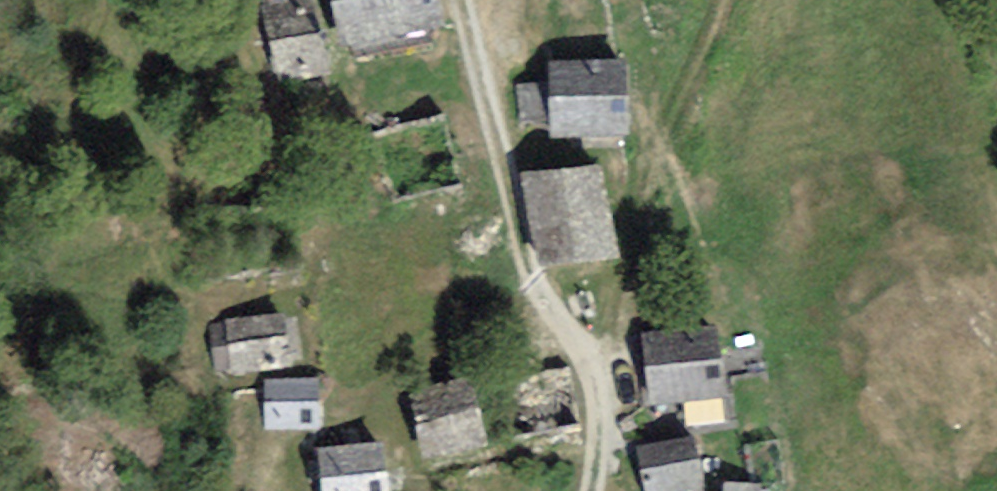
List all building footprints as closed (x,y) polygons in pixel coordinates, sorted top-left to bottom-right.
[(260,0),(276,86),(329,76),(315,0),(261,0),(260,0)] [(344,53),(444,34),(437,0),(334,0),(344,53)] [(627,64),(549,65),(550,142),(628,141),(627,64)] [(603,169),(527,182),(541,273),(618,260),(603,169)] [(286,317),(225,324),(231,379),(292,372),(286,317)] [(717,322),(643,328),(650,410),(725,404),(717,322)] [(566,368),(516,379),(531,449),(581,438),(566,368)] [(279,378),(282,422),(328,420),(326,375),(279,378)] [(469,381),(409,396),(426,467),(486,453),(469,381)] [(316,451),(319,490),(391,490),(387,445),(316,451)] [(646,454),(652,490),(704,490),(697,446),(646,454)]
